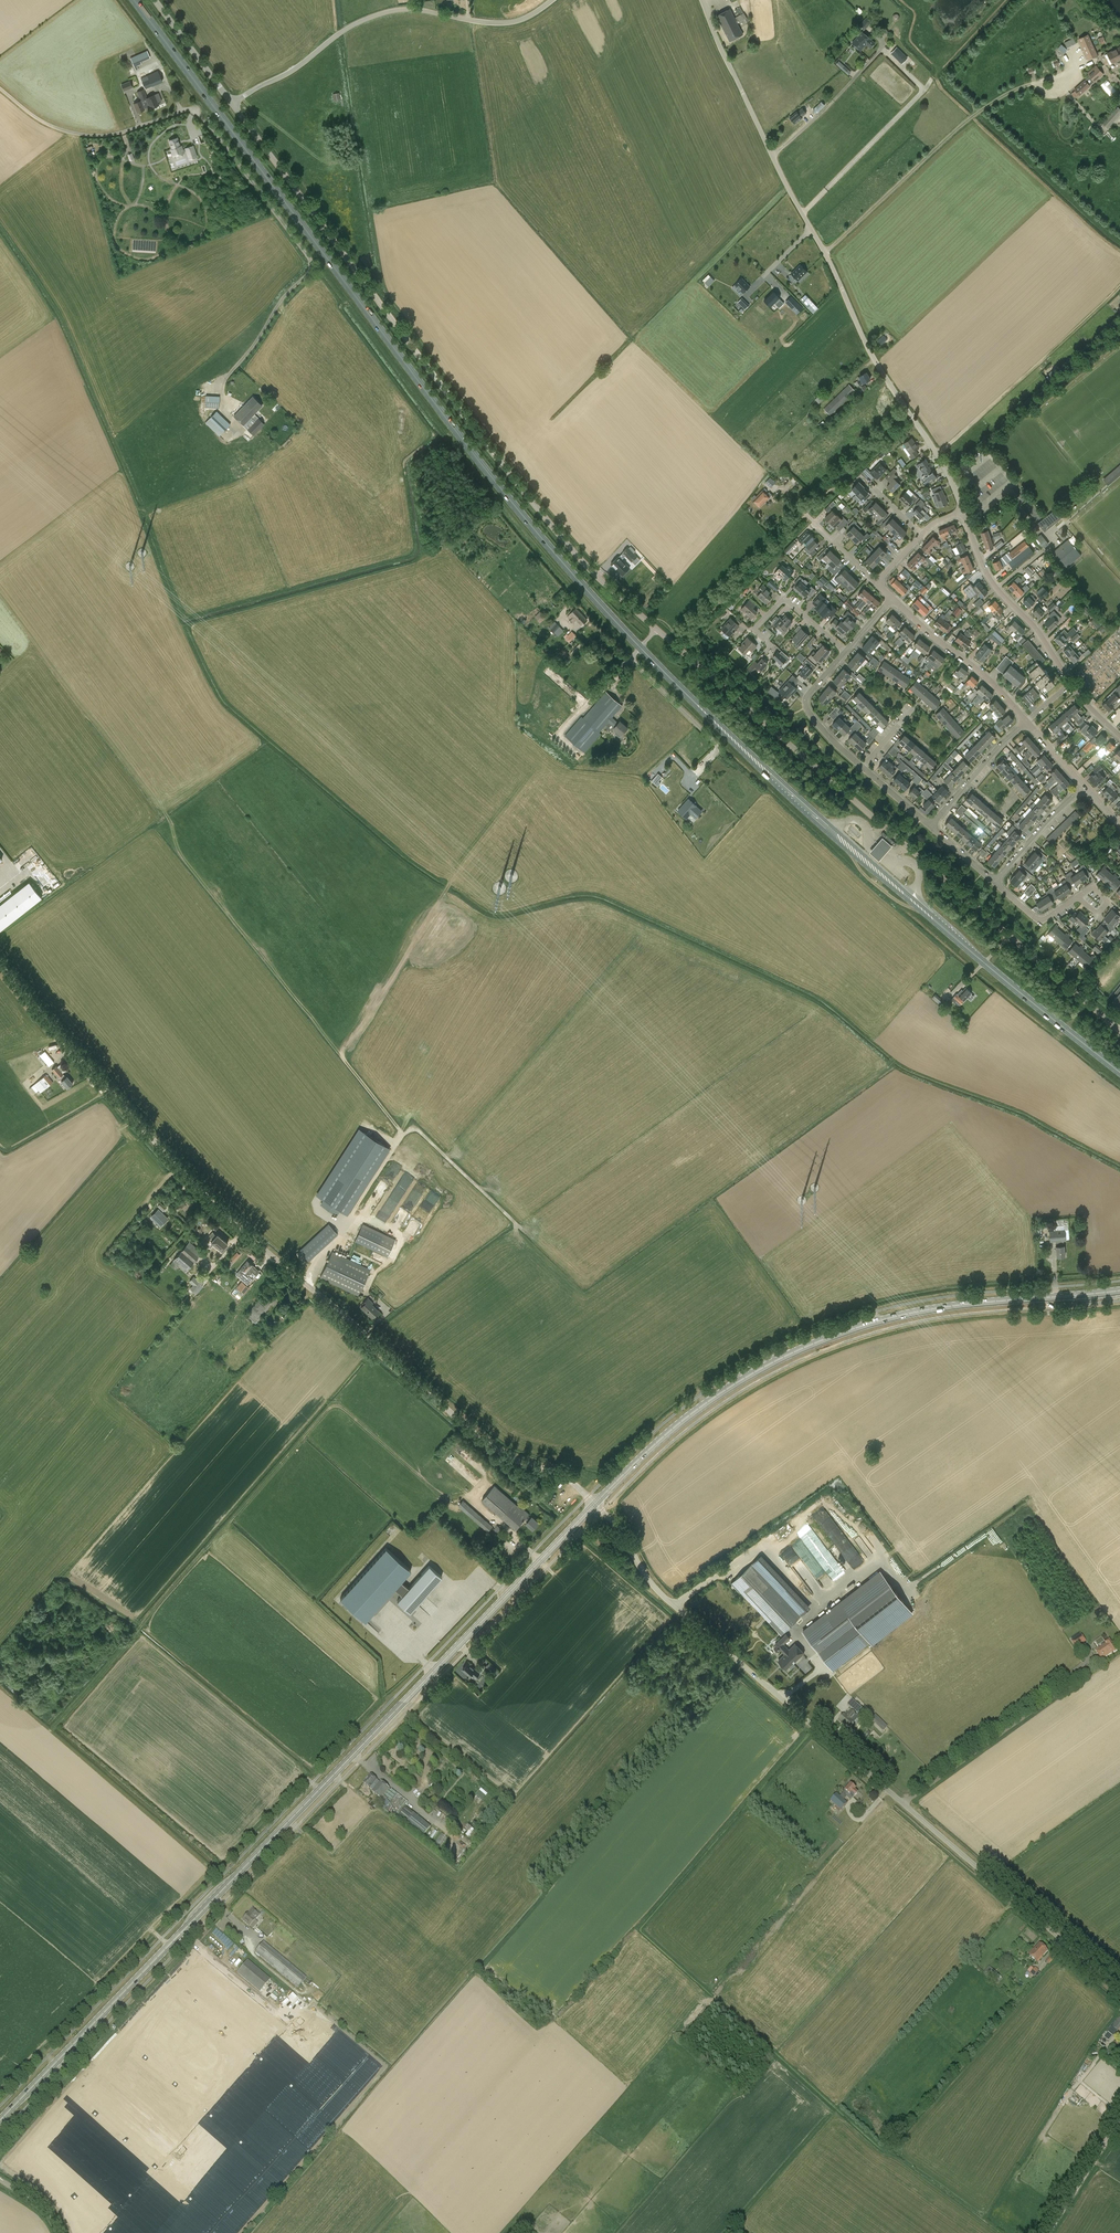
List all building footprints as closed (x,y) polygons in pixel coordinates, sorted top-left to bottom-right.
[(744,13),(734,18),(730,9),(717,16),(730,41),(737,38),(739,37),(740,36),(743,35),(737,23),(743,19),(745,23),(749,21),(744,13)] [(867,17),(859,25),(864,30),(872,21),(867,17)] [(862,32),(858,37),(852,43),(860,50),(866,44),(871,48),(875,43),(870,39),(862,32)] [(1087,35),(1079,39),(1088,59),(1097,55),(1096,53),(1087,35)] [(1057,47),(1063,53),(1067,49),(1061,43),(1057,47)] [(891,53),(902,64),(908,58),(897,47),(891,53)] [(1107,54),(1112,63),(1116,61),(1117,62),(1119,63),(1119,62),(1119,47),(1107,54)] [(130,58),(136,70),(138,69),(137,66),(142,64),(141,62),(150,58),(147,51),(130,58)] [(836,63),(848,75),(851,71),(838,60),(836,63)] [(1103,75),(1095,66),(1087,73),(1090,76),(1095,82),(1103,75)] [(145,89),(162,82),(157,72),(140,79),(145,89)] [(1110,95),(1116,90),(1106,79),(1100,85),(1110,95)] [(1085,80),(1074,90),(1079,95),(1090,86),(1085,80)] [(124,91),(133,88),(130,81),(121,84),(124,91)] [(146,98),(147,98),(144,89),(137,92),(141,101),(133,104),(137,113),(145,110),(144,108),(149,106),(146,98)] [(802,107),(797,112),(790,118),(795,124),(798,121),(799,122),(802,119),(801,118),(807,113),(806,112),(811,108),(807,104),(811,101),(812,102),(822,94),(819,91),(809,99),(808,100),(807,99),(801,105),(802,107)] [(158,93),(147,98),(146,98),(149,106),(150,109),(159,105),(158,102),(161,101),(158,93)] [(823,100),(821,102),(813,110),(816,114),(825,105),(827,104),(823,100)] [(1119,113),(1119,104),(1117,107),(1111,114),(1109,112),(1105,115),(1108,118),(1103,124),(1107,128),(1119,113)] [(185,149),(182,150),(181,146),(180,146),(179,142),(177,138),(169,141),(172,149),(171,149),(173,156),(183,153),(183,152),(186,151),(189,160),(197,157),(194,145),(185,148),(185,149)] [(811,268),(804,261),(794,270),(802,278),(811,268)] [(733,272),(724,280),(735,292),(744,283),(733,272)] [(708,286),(714,280),(708,274),(702,280),(708,286)] [(781,298),(774,291),(762,301),(769,309),(781,298)] [(803,304),(807,308),(812,304),(808,299),(803,304)] [(796,300),(789,306),(794,311),(797,308),(800,311),(803,308),(796,300)] [(887,339),(883,335),(877,341),(881,346),(887,339)] [(859,377),(857,378),(859,380),(857,381),(859,385),(863,383),(870,379),(866,372),(859,377)] [(1047,382),(1054,375),(1052,373),(1050,375),(1051,375),(1050,376),(1049,375),(1045,379),(1047,382)] [(830,416),(855,391),(849,384),(823,409),(830,416)] [(822,392),(815,399),(819,403),(826,397),(822,392)] [(206,396),(206,402),(205,407),(219,408),(220,396),(206,396)] [(265,424),(254,414),(262,406),(253,396),(233,416),(243,426),(251,417),(255,421),(247,429),(254,436),(265,424)] [(230,424),(216,411),(205,422),(219,436),(230,424)] [(823,421),(818,425),(822,429),(826,425),(823,421)] [(904,443),(906,447),(903,449),(908,456),(909,456),(911,459),(919,454),(915,449),(919,446),(917,443),(916,444),(911,438),(904,443)] [(930,463),(929,464),(925,459),(916,465),(918,467),(920,466),(921,467),(920,468),(921,469),(920,470),(924,475),(922,476),(921,479),(925,484),(932,479),(933,481),(937,478),(930,467),(932,466),(930,463)] [(884,464),(881,464),(880,463),(870,472),(877,479),(887,469),(885,468),(885,466),(884,464)] [(1103,479),(1108,485),(1119,474),(1119,464),(1103,479)] [(865,468),(861,473),(866,478),(868,476),(871,473),(865,468)] [(887,480),(891,483),(887,487),(892,492),(900,484),(902,482),(897,477),(898,476),(894,473),(887,480)] [(765,482),(771,487),(776,482),(770,477),(765,482)] [(863,488),(864,487),(859,482),(852,489),(856,494),(857,494),(863,488)] [(857,494),(856,494),(861,499),(859,501),(862,504),(868,497),(866,495),(868,493),(868,492),(867,491),(868,490),(866,487),(865,488),(864,487),(863,488),(857,494)] [(942,490),(940,490),(939,487),(931,489),(933,494),(934,493),(940,507),(948,504),(942,490)] [(765,488),(756,497),(755,495),(752,498),(753,500),(760,507),(769,497),(772,495),(769,492),(766,495),(765,493),(767,490),(765,488)] [(914,493),(910,497),(905,492),(899,499),(906,505),(911,500),(914,503),(919,498),(914,493)] [(915,504),(918,507),(913,512),(920,519),(926,512),(921,507),(925,503),(921,499),(915,504)] [(830,513),(825,518),(829,523),(837,514),(831,508),(832,507),(836,503),(834,501),(825,509),(827,512),(828,511),(830,513)] [(876,502),(872,505),(869,503),(863,510),(866,512),(869,509),(873,514),(881,507),(876,502)] [(886,512),(881,507),(873,514),(879,519),(876,522),(878,525),(889,515),(886,512)] [(1061,518),(1055,510),(1047,516),(1043,519),(1038,523),(1044,531),(1061,518)] [(837,514),(829,523),(830,523),(830,522),(835,527),(837,524),(839,526),(841,524),(843,526),(848,521),(846,519),(844,517),(839,512),(837,515),(837,514)] [(897,523),(892,518),(890,516),(881,525),(883,527),(885,525),(890,530),(897,523)] [(848,530),(849,530),(846,533),(851,538),(859,531),(854,526),(857,522),(854,520),(849,525),(848,526),(848,527),(848,528),(848,529),(848,530)] [(897,523),(890,530),(895,534),(902,527),(897,523)] [(958,533),(957,530),(954,524),(947,527),(949,533),(952,531),(954,535),(958,533)] [(902,527),(895,534),(900,539),(902,537),(907,532),(902,527)] [(949,533),(947,527),(938,530),(941,536),(943,539),(945,538),(947,538),(945,534),(949,533)] [(984,540),(990,538),(987,530),(981,532),(984,540)] [(864,536),(859,531),(851,538),(857,543),(862,538),(864,541),(870,535),(867,532),(864,536)] [(810,533),(807,536),(804,533),(798,539),(803,544),(805,542),(808,545),(813,539),(815,538),(810,533)] [(1044,548),(1049,544),(1041,534),(1037,537),(1036,538),(1044,548)] [(938,540),(933,536),(928,542),(932,546),(935,543),(937,546),(941,543),(938,540)] [(990,538),(984,540),(986,548),(993,546),(992,543),(995,541),(993,537),(990,538)] [(813,539),(808,545),(806,546),(811,551),(809,553),(812,556),(817,551),(814,548),(818,544),(813,539)] [(955,545),(959,554),(967,550),(963,543),(962,541),(961,540),(959,541),(958,539),(955,541),(956,545),(955,545)] [(1001,539),(994,545),(997,549),(1004,543),(1001,539)] [(1052,553),(1065,569),(1081,555),(1073,545),(1068,539),(1052,553)] [(1008,552),(999,559),(992,562),(996,570),(1002,567),(1013,558),(1019,566),(1034,553),(1024,540),(1009,553),(1008,552)] [(793,541),(786,548),(784,551),(787,553),(796,543),(793,541)] [(932,546),(928,542),(922,548),(926,552),(929,555),(932,552),(929,549),(932,546)] [(945,546),(952,555),(954,554),(951,550),(952,549),(951,547),(949,544),(945,546)] [(880,546),(875,551),(882,558),(887,553),(883,550),(880,546)] [(625,556),(632,562),(638,556),(628,547),(622,552),(623,553),(625,556)] [(830,550),(826,553),(823,551),(817,558),(820,560),(823,557),(828,562),(835,555),(830,550)] [(882,558),(875,551),(870,556),(877,562),(882,558)] [(918,552),(913,558),(917,562),(920,559),(923,562),(926,558),(923,555),(922,556),(918,552)] [(625,556),(623,553),(619,557),(618,556),(611,564),(619,572),(622,575),(630,568),(622,560),(625,556)] [(967,554),(961,557),(957,559),(958,563),(962,561),(964,565),(970,562),(967,554)] [(828,562),(830,565),(828,568),(835,575),(841,569),(836,564),(840,560),(835,555),(828,562)] [(877,562),(870,556),(865,561),(873,567),(877,562)] [(917,562),(913,558),(907,564),(911,568),(914,571),(917,567),(914,565),(917,562)] [(948,569),(953,563),(950,560),(945,566),(948,569)] [(964,565),(965,568),(962,570),(963,574),(967,572),(973,569),(970,562),(964,565)] [(778,575),(782,578),(782,579),(785,581),(794,571),(788,565),(786,568),(782,564),(774,573),(777,576),(778,575)] [(1029,576),(1033,572),(1028,566),(1024,570),(1029,576)] [(1043,568),(1038,573),(1042,576),(1047,572),(1043,568)] [(842,581),(849,574),(844,569),(838,576),(842,581)] [(907,579),(911,574),(905,569),(901,573),(907,579)] [(967,579),(972,575),(969,572),(964,576),(963,574),(956,579),(960,585),(967,579)] [(854,578),(849,574),(842,581),(847,585),(854,578)] [(899,575),(896,579),(895,579),(893,578),(889,582),(897,589),(902,584),(899,582),(902,578),(899,575)] [(1013,581),(1008,586),(1013,591),(1018,586),(1016,584),(1021,579),(1018,576),(1013,581)] [(802,578),(800,581),(795,587),(798,590),(797,591),(799,592),(805,585),(808,582),(805,579),(804,580),(802,578)] [(854,578),(847,585),(852,590),(854,588),(859,583),(854,578)] [(779,587),(770,579),(767,583),(776,591),(779,587)] [(904,587),(902,584),(897,589),(903,595),(908,590),(909,588),(911,591),(915,586),(919,590),(923,585),(916,579),(910,586),(907,583),(904,587)] [(972,588),(975,591),(974,592),(973,591),(971,593),(968,596),(970,598),(973,596),(983,587),(979,582),(977,584),(974,581),(971,584),(970,584),(973,587),(972,588)] [(1018,586),(1013,591),(1018,597),(1023,592),(1024,593),(1030,588),(1026,584),(1021,589),(1018,586)] [(765,603),(771,597),(768,594),(770,592),(762,585),(760,587),(763,590),(757,596),(765,603)] [(805,585),(799,592),(801,594),(802,593),(805,596),(808,593),(810,595),(815,590),(811,586),(809,588),(805,585)] [(925,586),(920,591),(923,594),(928,589),(927,589),(929,587),(926,585),(925,586)] [(1042,600),(1049,592),(1045,588),(1044,588),(1042,586),(1036,592),(1038,594),(1037,595),(1042,600)] [(988,592),(983,587),(973,596),(975,598),(977,597),(976,595),(978,594),(981,598),(988,592)] [(858,595),(861,597),(859,599),(860,600),(856,605),(858,603),(861,606),(863,604),(861,602),(869,593),(864,588),(858,595)] [(827,604),(824,602),(827,599),(821,593),(814,600),(817,603),(815,606),(820,611),(826,605),(827,604)] [(874,598),(869,593),(861,602),(863,604),(861,606),(858,603),(856,605),(857,606),(857,607),(860,609),(867,602),(869,604),(874,598)] [(1032,594),(1029,597),(1028,596),(1023,602),(1025,604),(1025,605),(1027,607),(1027,606),(1029,607),(1034,602),(1037,600),(1032,594)] [(920,595),(917,599),(912,604),(918,609),(923,605),(920,602),(923,598),(920,595)] [(869,604),(863,611),(865,613),(871,606),(875,609),(880,602),(874,598),(869,604)] [(974,603),(978,607),(984,602),(980,598),(974,603)] [(746,602),(747,603),(741,609),(751,618),(757,612),(753,608),(756,605),(749,599),(746,602)] [(856,607),(848,599),(844,602),(853,611),(856,607)] [(1060,599),(1055,604),(1060,607),(1064,602),(1060,599)] [(995,600),(992,603),(989,600),(980,607),(983,610),(985,609),(989,614),(999,605),(995,600)] [(1057,605),(1053,602),(1048,608),(1051,611),(1057,605)] [(820,611),(820,612),(825,617),(828,614),(831,611),(834,614),(838,610),(836,608),(831,604),(828,607),(826,605),(820,611)] [(923,605),(918,609),(924,615),(928,611),(932,607),(929,604),(925,607),(923,605)] [(1041,604),(1038,606),(1033,612),(1035,615),(1037,617),(1038,617),(1044,612),(1047,609),(1044,605),(1043,606),(1041,604)] [(1003,610),(999,605),(989,614),(991,616),(993,615),(992,614),(994,612),(997,616),(996,617),(999,620),(1004,616),(1001,613),(1003,610)] [(956,608),(952,613),(958,617),(961,611),(956,608)] [(587,620),(576,609),(567,617),(573,623),(576,620),(582,625),(587,620)] [(846,618),(843,622),(851,629),(856,623),(853,620),(855,617),(848,610),(843,616),(846,618)] [(945,617),(943,620),(939,617),(936,621),(934,624),(939,628),(951,612),(949,610),(945,615),(944,616),(945,617)] [(1048,615),(1051,618),(1045,624),(1050,629),(1058,622),(1054,618),(1057,615),(1053,611),(1048,615)] [(540,621),(545,617),(539,612),(535,616),(540,621)] [(952,613),(951,612),(939,628),(944,632),(950,625),(946,622),(948,620),(949,620),(950,619),(953,621),(955,618),(951,615),(950,618),(949,617),(952,613)] [(891,625),(897,619),(892,614),(886,620),(891,625)] [(768,628),(778,618),(775,615),(770,620),(769,619),(765,624),(768,628)] [(786,615),(782,619),(779,616),(773,624),(779,629),(780,627),(785,631),(790,626),(789,625),(792,621),(786,615)] [(965,619),(973,628),(978,623),(970,615),(965,619)] [(1070,617),(1061,625),(1064,629),(1073,620),(1070,617)] [(1090,622),(1097,628),(1101,624),(1094,617),(1090,622)] [(730,636),(739,626),(730,618),(721,629),(730,636)] [(851,629),(843,622),(841,620),(839,622),(835,619),(831,624),(834,627),(838,631),(839,630),(844,634),(849,628),(850,629),(851,629)] [(902,623),(897,619),(891,625),(895,630),(902,623)] [(1014,620),(1009,625),(1005,629),(1008,632),(1011,629),(1014,631),(1019,625),(1014,620)] [(563,630),(556,623),(554,622),(549,627),(557,636),(563,630)] [(1014,631),(1016,634),(1013,637),(1017,640),(1021,636),(1020,635),(1025,630),(1019,625),(1014,631)] [(904,637),(910,631),(905,626),(899,632),(904,637)] [(1064,629),(1060,633),(1054,639),(1061,647),(1068,640),(1077,630),(1074,627),(1068,633),(1064,629)] [(966,634),(964,636),(960,633),(957,637),(955,640),(960,644),(971,630),(969,628),(968,630),(967,629),(964,633),(966,634)] [(971,630),(960,644),(966,648),(971,641),(967,638),(969,636),(970,637),(976,629),(974,628),(971,630)] [(798,648),(800,645),(809,635),(802,629),(797,635),(796,634),(792,639),(796,642),(794,644),(798,648)] [(891,630),(886,636),(890,639),(895,633),(891,630)] [(569,642),(576,635),(572,631),(569,634),(568,633),(564,637),(565,638),(567,636),(568,637),(566,639),(569,642)] [(910,631),(904,637),(909,642),(912,639),(915,636),(910,631)] [(1001,643),(991,633),(990,634),(987,637),(990,639),(991,638),(999,645),(1001,643)] [(1077,633),(1070,639),(1074,642),(1080,636),(1077,633)] [(813,636),(808,642),(811,645),(816,639),(813,636)] [(867,642),(874,648),(879,642),(872,636),(867,642)] [(754,643),(747,637),(738,647),(745,653),(749,649),(752,652),(758,646),(754,643)] [(900,646),(905,641),(902,639),(900,637),(894,643),(897,645),(897,644),(900,646)] [(919,649),(924,643),(919,638),(916,642),(914,645),(919,649)] [(1044,670),(1039,664),(1045,659),(1028,639),(1022,644),(1036,661),(1026,670),(1033,678),(1040,687),(1043,691),(1054,682),(1049,676),(1047,673),(1044,670)] [(867,642),(862,647),(869,653),(874,648),(867,642)] [(830,651),(823,645),(820,643),(818,646),(820,648),(818,651),(826,657),(828,655),(827,654),(830,651)] [(885,643),(883,645),(889,651),(891,648),(885,643)] [(930,647),(924,643),(919,649),(925,653),(930,647)] [(1073,643),(1070,646),(1069,645),(1063,651),(1068,657),(1074,651),(1072,649),(1075,646),(1073,643)] [(992,650),(984,644),(975,656),(983,662),(992,650)] [(901,656),(904,659),(906,657),(903,656),(906,653),(908,651),(909,651),(912,647),(911,647),(912,646),(911,645),(905,652),(905,651),(901,656)] [(929,655),(928,656),(931,659),(934,661),(939,654),(933,650),(929,655)] [(818,651),(816,653),(814,651),(808,657),(815,663),(818,660),(821,663),(826,657),(818,651)] [(1077,654),(1074,651),(1068,657),(1074,663),(1080,657),(1079,657),(1082,654),(1079,651),(1077,654)] [(783,657),(778,652),(774,656),(774,659),(778,662),(778,663),(779,665),(780,664),(781,665),(784,662),(786,663),(790,659),(785,654),(783,657)] [(853,658),(860,664),(865,658),(858,652),(853,658)] [(934,661),(932,663),(928,668),(930,670),(934,665),(937,668),(939,665),(944,658),(939,654),(934,661)] [(1015,677),(1019,672),(1011,665),(1013,662),(1006,655),(996,668),(1003,674),(1010,680),(1013,675),(1015,677)] [(762,658),(758,663),(755,660),(747,669),(753,674),(758,669),(761,671),(768,663),(762,658)] [(802,663),(805,665),(798,673),(806,679),(813,670),(816,666),(807,658),(802,663)] [(860,664),(853,658),(848,664),(855,670),(860,664)] [(877,665),(871,659),(869,662),(875,668),(877,665)] [(885,674),(891,666),(884,661),(878,669),(885,674)] [(897,670),(891,666),(885,674),(891,679),(897,670)] [(961,667),(958,671),(956,670),(954,672),(963,680),(966,677),(964,676),(968,672),(961,667)] [(844,669),(838,675),(846,681),(851,675),(844,669)] [(897,670),(891,679),(898,683),(904,675),(897,670)] [(1013,675),(1010,680),(1016,685),(1017,684),(1020,687),(1025,681),(1026,678),(1024,676),(1019,672),(1015,677),(1013,675)] [(859,673),(857,676),(863,682),(865,679),(859,673)] [(846,681),(838,675),(833,681),(840,687),(841,686),(846,681)] [(911,679),(904,675),(898,683),(905,688),(911,679)] [(967,681),(962,687),(964,689),(970,684),(973,687),(978,681),(972,675),(967,681)] [(863,682),(857,676),(854,679),(861,684),(863,682)] [(943,682),(952,691),(955,688),(946,679),(943,682)] [(795,692),(797,689),(788,681),(779,691),(787,698),(792,692),(793,693),(795,692)] [(916,694),(922,686),(916,681),(909,688),(916,694)] [(1116,688),(1106,697),(1108,699),(1102,704),(1108,711),(1114,705),(1113,705),(1117,701),(1116,700),(1119,697),(1119,698),(1119,683),(1115,688),(1116,688)] [(976,690),(979,693),(976,696),(977,696),(973,700),(976,702),(987,690),(982,684),(976,690)] [(824,691),(831,697),(836,692),(829,685),(824,691)] [(922,686),(916,694),(922,699),(928,691),(922,686)] [(1033,687),(1022,696),(1028,703),(1039,695),(1038,694),(1041,692),(1035,686),(1033,687)] [(845,690),(842,693),(848,698),(851,695),(845,690)] [(993,695),(987,690),(976,702),(978,704),(984,698),(987,701),(993,695)] [(618,722),(612,717),(623,706),(606,691),(583,718),(581,717),(579,719),(564,735),(585,753),(601,734),(600,732),(609,722),(614,727),(614,728),(617,731),(615,733),(619,737),(621,735),(622,735),(622,734),(628,728),(620,721),(618,722)] [(831,697),(824,691),(819,697),(826,703),(831,697)] [(928,691),(922,699),(928,704),(934,697),(928,691)] [(858,703),(864,697),(859,692),(853,698),(858,703)] [(869,702),(864,697),(858,703),(863,708),(869,702)] [(941,702),(934,697),(928,704),(934,710),(941,702)] [(992,702),(989,705),(994,711),(1000,705),(995,700),(992,702)] [(869,702),(863,708),(868,713),(865,715),(866,715),(874,707),(869,702)] [(1074,704),(1069,708),(1081,722),(1083,720),(1086,718),(1084,715),(1081,718),(1076,712),(1079,710),(1074,704)] [(1005,711),(1000,705),(994,711),(999,716),(1000,716),(1005,711)] [(836,712),(837,712),(837,711),(839,709),(836,706),(830,713),(828,715),(831,717),(836,712)] [(874,707),(866,715),(867,717),(870,714),(872,717),(870,720),(879,711),(874,707)] [(940,720),(948,714),(943,708),(935,714),(940,720)] [(1081,722),(1069,708),(1065,712),(1069,718),(1071,716),(1078,725),(1081,722)] [(883,716),(879,711),(870,720),(872,721),(873,721),(875,719),(877,722),(875,724),(883,716)] [(1069,718),(1065,712),(1059,717),(1071,731),(1073,729),(1071,726),(1067,720),(1069,718)] [(953,720),(948,714),(940,720),(946,726),(953,720)] [(1008,714),(1003,719),(1001,718),(996,723),(1002,730),(1013,720),(1008,714)] [(883,716),(875,724),(877,726),(879,724),(882,727),(888,721),(883,716)] [(845,717),(842,720),(839,717),(832,724),(838,729),(845,722),(847,720),(845,717)] [(1071,731),(1059,717),(1054,721),(1059,727),(1062,725),(1069,733),(1071,731)] [(850,728),(845,722),(838,729),(844,735),(850,728),(853,730),(860,722),(857,720),(850,728)] [(959,726),(953,720),(946,726),(951,732),(959,726)] [(1054,721),(1049,726),(1054,732),(1054,731),(1056,734),(1057,733),(1060,730),(1061,729),(1059,727),(1054,721)] [(1077,728),(1076,730),(1079,733),(1082,730),(1088,725),(1087,724),(1084,721),(1082,723),(1079,727),(1078,728),(1077,728)] [(853,730),(855,732),(848,739),(854,745),(860,738),(855,732),(862,725),(860,722),(853,730)] [(1087,733),(1086,735),(1090,738),(1093,735),(1098,730),(1092,725),(1087,730),(1086,731),(1087,733)] [(964,732),(959,726),(951,732),(957,739),(964,732)] [(874,727),(871,731),(876,735),(879,732),(874,727)] [(984,735),(990,741),(995,736),(989,730),(984,735)] [(876,735),(871,731),(869,732),(867,734),(870,736),(865,741),(869,744),(874,739),(876,735)] [(1059,735),(1058,737),(1061,741),(1066,737),(1063,732),(1059,735)] [(1086,746),(1084,748),(1083,749),(1086,752),(1088,749),(1089,750),(1094,745),(1093,744),(1094,743),(1097,745),(1098,743),(1100,745),(1106,738),(1101,734),(1097,738),(1094,736),(1090,741),(1089,741),(1085,745),(1086,746)] [(904,746),(910,740),(904,735),(901,739),(899,741),(900,742),(904,746)] [(990,741),(984,735),(979,740),(985,746),(990,741)] [(1022,741),(1024,743),(1019,747),(1017,745),(1013,748),(1018,754),(1026,746),(1032,741),(1027,736),(1022,741)] [(866,743),(860,738),(854,745),(859,750),(866,743)] [(915,744),(910,740),(904,746),(909,750),(915,744)] [(985,746),(979,740),(974,745),(981,751),(985,746)] [(1026,746),(1029,749),(1024,753),(1026,755),(1036,746),(1032,741),(1026,746)] [(1110,741),(1105,746),(1103,745),(1096,753),(1101,757),(1108,749),(1110,751),(1115,746),(1110,741)] [(920,748),(915,744),(909,750),(915,754),(920,748)] [(981,751),(974,745),(970,750),(976,756),(981,751)] [(1036,746),(1026,755),(1023,758),(1021,760),(1027,767),(1029,765),(1028,765),(1030,763),(1026,760),(1033,754),(1035,756),(1041,751),(1036,746)] [(893,747),(892,747),(888,752),(893,756),(895,755),(898,752),(893,747)] [(920,748),(915,754),(912,758),(914,759),(917,756),(920,759),(925,753),(920,748)] [(1111,758),(1114,760),(1116,758),(1119,762),(1119,750),(1119,749),(1114,755),(1111,758)] [(976,756),(970,750),(965,755),(971,761),(976,756)] [(893,756),(888,752),(883,758),(885,760),(886,759),(891,754),(893,757),(893,756)] [(930,757),(925,753),(920,759),(925,763),(930,757)] [(1032,769),(1029,765),(1027,767),(1033,773),(1048,759),(1044,754),(1038,759),(1038,760),(1036,761),(1038,764),(1032,769)] [(949,756),(945,761),(948,764),(953,759),(951,758),(951,757),(949,756)] [(935,762),(930,757),(925,763),(930,768),(935,762)] [(1005,757),(1003,759),(996,765),(1001,770),(1007,764),(1005,761),(1007,759),(1005,757)] [(885,760),(885,761),(884,760),(879,767),(884,771),(890,765),(891,763),(889,761),(888,761),(886,759),(885,760)] [(916,764),(911,759),(907,763),(913,767),(914,765),(916,764)] [(1048,759),(1033,773),(1035,776),(1045,767),(1047,770),(1053,765),(1048,759)] [(963,760),(959,764),(965,771),(969,766),(963,760)] [(907,766),(902,761),(897,767),(902,771),(907,766)] [(1010,762),(1007,764),(1001,770),(1005,775),(1012,769),(1009,766),(1012,764),(1010,762)] [(1119,762),(1114,766),(1111,770),(1112,771),(1114,774),(1119,768),(1119,767),(1119,763),(1119,762)] [(965,771),(959,764),(954,770),(960,776),(965,771)] [(895,770),(890,765),(884,771),(887,774),(886,775),(888,777),(889,776),(890,776),(895,770)] [(1097,773),(1091,779),(1097,786),(1105,778),(1099,772),(1103,768),(1100,765),(1094,771),(1097,773)] [(941,767),(940,766),(934,773),(936,775),(942,768),(941,767)] [(952,772),(949,774),(955,780),(960,776),(954,770),(951,767),(949,769),(952,772)] [(1050,773),(1053,776),(1046,781),(1048,784),(1045,786),(1045,787),(1061,773),(1056,768),(1050,773)] [(1016,774),(1012,769),(1005,775),(1010,780),(1016,774)] [(904,774),(902,776),(899,773),(894,780),(899,785),(905,778),(906,776),(904,774)] [(1061,773),(1045,787),(1047,789),(1048,788),(1057,780),(1059,783),(1065,778),(1061,773)] [(943,779),(942,780),(948,787),(950,786),(955,780),(949,774),(944,780),(943,779)] [(1021,779),(1016,774),(1010,780),(1014,785),(1021,779)] [(948,787),(942,780),(938,776),(935,779),(941,784),(942,785),(937,790),(936,788),(935,788),(943,796),(948,791),(946,789),(948,787)] [(910,783),(905,778),(899,785),(905,789),(910,783)] [(1057,785),(1054,788),(1053,788),(1050,791),(1055,796),(1058,793),(1059,792),(1064,787),(1069,782),(1065,778),(1059,783),(1056,785),(1057,785)] [(1117,789),(1114,787),(1111,784),(1113,781),(1110,778),(1105,783),(1108,786),(1103,792),(1106,795),(1112,800),(1117,794),(1114,791),(1117,789)] [(1025,784),(1021,779),(1014,785),(1019,790),(1025,784)] [(1030,789),(1025,784),(1019,790),(1023,795),(1030,789)] [(919,787),(917,789),(914,786),(909,793),(915,798),(920,792),(922,789),(919,787)] [(933,790),(935,792),(932,795),(938,801),(943,796),(935,788),(933,790)] [(930,796),(924,790),(922,793),(927,798),(930,796)] [(972,805),(977,798),(972,793),(966,800),(971,804),(972,805)] [(1045,794),(1041,798),(1048,804),(1052,800),(1045,794)] [(982,802),(977,798),(972,805),(976,809),(982,802)] [(1041,798),(1037,804),(1044,809),(1048,804),(1041,798)] [(929,810),(934,805),(928,799),(923,804),(929,810)] [(919,808),(921,806),(915,800),(913,803),(919,808)] [(685,808),(680,813),(686,818),(691,813),(696,818),(701,812),(696,807),(697,806),(691,801),(685,808)] [(987,806),(982,802),(976,809),(981,813),(987,806)] [(1037,804),(1034,807),(1031,805),(1029,806),(1039,815),(1044,809),(1037,804)] [(992,811),(987,806),(981,813),(987,817),(992,811)] [(1032,809),(1028,814),(1035,820),(1039,815),(1029,806),(1032,809)] [(992,811),(987,817),(992,822),(998,815),(992,811)] [(1022,814),(1020,816),(1030,825),(1035,820),(1028,814),(1025,817),(1022,814)] [(1003,820),(998,815),(992,822),(997,826),(1003,820)] [(1030,825),(1020,816),(1020,817),(1021,818),(1017,823),(1016,822),(1014,824),(1019,829),(1021,827),(1025,831),(1030,825)] [(950,828),(956,822),(951,817),(945,824),(950,828)] [(1002,827),(1005,830),(1009,825),(1011,827),(1012,825),(1008,821),(1002,827)] [(961,826),(956,822),(950,828),(955,833),(961,826)] [(961,826),(955,833),(960,837),(966,831),(961,826)] [(971,835),(965,842),(971,846),(976,839),(973,836),(976,833),(976,834),(977,833),(977,832),(978,831),(981,833),(983,831),(979,827),(977,829),(976,829),(971,835)] [(1014,830),(1012,833),(1009,830),(1007,832),(1017,840),(1021,836),(1019,833),(1020,831),(1016,828),(1014,830)] [(971,835),(966,831),(960,837),(965,842),(971,835)] [(984,831),(976,839),(971,846),(976,851),(982,844),(979,842),(982,838),(986,834),(984,831)] [(883,838),(891,845),(893,845),(895,846),(897,844),(883,832),(881,834),(883,836),(883,838)] [(1010,835),(1007,838),(1005,836),(1004,838),(1003,838),(1005,840),(1006,840),(1012,846),(1014,844),(1014,845),(1015,845),(1016,843),(1016,842),(1017,840),(1007,832),(1006,832),(1010,835)] [(889,849),(893,845),(891,845),(883,838),(883,836),(879,840),(875,845),(871,850),(870,851),(880,859),(885,854),(889,849)] [(1000,840),(998,842),(1008,850),(1012,846),(1006,840),(1005,840),(1003,843),(1000,840)] [(998,842),(1001,845),(997,850),(996,850),(1003,856),(1008,850),(998,842)] [(1003,856),(996,850),(992,855),(999,861),(1003,856)] [(1039,850),(1037,853),(1035,851),(1030,857),(1039,865),(1047,856),(1044,854),(1039,850)] [(999,861),(992,855),(987,861),(994,867),(999,861)] [(1025,862),(1026,862),(1023,865),(1033,873),(1039,865),(1030,857),(1025,862)] [(1079,871),(1077,873),(1082,881),(1088,876),(1086,873),(1088,872),(1086,867),(1084,864),(1077,868),(1079,871)] [(1102,880),(1109,871),(1105,868),(1106,867),(1104,865),(1096,874),(1102,880)] [(1019,869),(1014,874),(1021,880),(1024,883),(1023,882),(1028,877),(1029,877),(1031,875),(1027,871),(1023,868),(1021,871),(1019,869)] [(1077,873),(1074,875),(1071,871),(1065,875),(1067,878),(1071,884),(1074,883),(1076,885),(1082,881),(1077,873)] [(1109,871),(1102,880),(1108,885),(1116,875),(1114,873),(1113,875),(1109,871)] [(1021,880),(1014,874),(1010,880),(1017,886),(1019,888),(1024,883),(1021,880)] [(1108,885),(1114,890),(1119,883),(1119,881),(1117,878),(1118,877),(1116,875),(1108,885)] [(1061,882),(1058,884),(1065,894),(1071,890),(1068,886),(1071,884),(1067,878),(1064,880),(1064,879),(1061,882)] [(40,900),(27,884),(0,906),(0,931),(40,900)] [(1034,886),(1031,884),(1029,886),(1024,892),(1029,897),(1036,889),(1034,886)] [(1053,888),(1052,886),(1048,889),(1049,890),(1055,898),(1057,896),(1059,898),(1065,894),(1058,884),(1053,888)] [(1046,892),(1047,893),(1041,897),(1042,899),(1047,906),(1053,902),(1052,900),(1055,898),(1049,890),(1046,892)] [(1042,899),(1039,901),(1038,899),(1035,901),(1036,903),(1039,907),(1041,910),(1047,906),(1042,899)] [(1108,914),(1116,921),(1116,920),(1118,918),(1119,919),(1119,912),(1119,910),(1116,913),(1112,909),(1108,914)] [(1080,911),(1076,915),(1073,913),(1069,918),(1073,922),(1073,923),(1075,925),(1077,923),(1084,915),(1080,911)] [(1116,921),(1108,914),(1104,918),(1108,922),(1106,924),(1117,934),(1119,932),(1114,927),(1119,923),(1116,920),(1116,921)] [(1077,923),(1080,925),(1077,929),(1082,932),(1078,936),(1079,936),(1086,928),(1086,927),(1088,926),(1085,923),(1089,919),(1084,915),(1077,923)] [(1054,939),(1061,931),(1057,927),(1058,926),(1056,924),(1048,933),(1054,939)] [(1101,924),(1097,929),(1105,935),(1108,931),(1110,932),(1112,930),(1117,934),(1106,924),(1106,925),(1107,925),(1105,928),(1101,924)] [(1089,930),(1086,928),(1079,936),(1081,938),(1086,932),(1089,930)] [(1097,929),(1096,930),(1094,929),(1092,931),(1091,932),(1091,933),(1091,934),(1092,934),(1094,937),(1096,936),(1101,940),(1105,935),(1097,929)] [(1064,934),(1061,931),(1054,939),(1060,944),(1068,934),(1066,933),(1064,934)] [(1070,936),(1068,934),(1060,944),(1065,949),(1072,941),(1068,937),(1070,936)] [(1074,956),(1082,947),(1080,945),(1079,947),(1075,943),(1068,951),(1074,956)] [(1084,949),(1082,947),(1074,956),(1080,962),(1087,954),(1083,950),(1084,949)] [(1091,957),(1087,954),(1080,962),(1086,967),(1094,957),(1092,955),(1091,957)] [(1117,995),(1112,1002),(1119,1008),(1119,985),(1114,992),(1117,995)] [(961,989),(957,994),(957,993),(951,999),(959,1006),(964,1001),(972,993),(966,987),(963,991),(961,989)] [(939,997),(935,994),(932,998),(938,1002),(941,999),(939,997)] [(38,1055),(48,1066),(53,1061),(44,1050),(38,1055)] [(67,1076),(66,1077),(56,1066),(52,1069),(61,1081),(67,1088),(73,1083),(67,1076)] [(40,1093),(53,1082),(46,1074),(34,1084),(34,1085),(30,1088),(34,1093),(38,1090),(40,1093)] [(320,1204),(330,1211),(337,1215),(340,1210),(347,1215),(390,1149),(376,1140),(359,1129),(316,1195),(323,1200),(320,1204)] [(167,1218),(158,1209),(151,1216),(160,1225),(167,1218)] [(338,1234),(329,1224),(299,1250),(308,1260),(338,1234)] [(396,1240),(383,1234),(363,1224),(355,1241),(388,1257),(396,1240)] [(1065,1235),(1069,1235),(1068,1224),(1054,1226),(1054,1230),(1049,1231),(1050,1242),(1056,1241),(1056,1246),(1057,1257),(1065,1256),(1064,1245),(1063,1240),(1066,1240),(1065,1235)] [(221,1250),(228,1243),(217,1234),(211,1241),(221,1250)] [(200,1254),(188,1243),(182,1251),(194,1261),(200,1254)] [(182,1251),(175,1258),(187,1269),(194,1261),(182,1251)] [(234,1262),(241,1255),(237,1251),(230,1258),(234,1262)] [(320,1277),(358,1295),(371,1269),(332,1251),(320,1277)] [(259,1270),(252,1265),(248,1261),(239,1271),(242,1273),(243,1271),(245,1272),(244,1273),(244,1274),(242,1276),(244,1277),(246,1275),(248,1277),(252,1271),(256,1274),(259,1270)] [(198,1279),(202,1275),(195,1268),(191,1271),(198,1279)] [(211,1273),(203,1279),(205,1283),(211,1278),(213,1280),(217,1276),(216,1274),(213,1276),(211,1273)] [(249,1287),(245,1284),(242,1281),(237,1288),(240,1290),(244,1293),(249,1287)] [(273,1291),(280,1296),(284,1291),(277,1285),(273,1291)] [(238,1301),(241,1297),(234,1291),(231,1294),(238,1301)] [(270,1311),(281,1299),(274,1293),(270,1298),(268,1296),(261,1304),(258,1302),(247,1315),(256,1323),(268,1310),(270,1311)] [(362,1303),(363,1304),(361,1307),(372,1318),(379,1310),(372,1304),(373,1303),(368,1298),(362,1303)] [(286,1317),(293,1310),(285,1303),(278,1311),(286,1317)] [(531,1517),(528,1515),(529,1514),(522,1508),(521,1509),(495,1485),(482,1500),(516,1530),(523,1521),(526,1523),(533,1529),(539,1523),(532,1516),(531,1517)] [(493,1527),(463,1500),(458,1505),(488,1532),(493,1527)] [(853,1568),(863,1560),(832,1518),(828,1521),(830,1524),(828,1526),(826,1524),(822,1527),(827,1534),(830,1532),(832,1535),(829,1537),(853,1568)] [(824,1569),(836,1560),(811,1527),(799,1537),(802,1540),(792,1547),(789,1544),(786,1547),(783,1543),(778,1547),(811,1591),(821,1584),(823,1586),(832,1579),(824,1569)] [(386,1548),(340,1599),(365,1622),(394,1589),(402,1596),(397,1601),(409,1613),(442,1577),(429,1566),(408,1589),(401,1582),(411,1571),(386,1548)] [(781,1634),(800,1616),(751,1564),(732,1582),(781,1634)] [(813,1645),(833,1671),(870,1642),(833,1594),(805,1616),(805,1618),(807,1621),(800,1626),(814,1644),(813,1645)] [(795,1665),(793,1663),(804,1653),(795,1643),(789,1649),(783,1644),(790,1638),(786,1634),(775,1644),(785,1654),(778,1660),(786,1669),(789,1667),(791,1669),(795,1665)] [(1077,1648),(1086,1642),(1082,1635),(1072,1641),(1077,1648)] [(1096,1651),(1102,1660),(1112,1653),(1112,1654),(1117,1651),(1110,1640),(1105,1643),(1106,1644),(1096,1651)] [(476,1669),(475,1669),(468,1663),(462,1669),(470,1676),(471,1674),(476,1678),(483,1669),(479,1665),(476,1669)] [(846,1704),(852,1709),(857,1703),(851,1699),(846,1704)] [(844,1715),(838,1721),(842,1724),(841,1724),(844,1727),(844,1726),(847,1729),(853,1723),(862,1714),(860,1712),(857,1716),(851,1711),(846,1716),(844,1715)] [(878,1718),(873,1722),(882,1731),(887,1727),(878,1718)] [(380,1782),(377,1780),(370,1775),(363,1783),(370,1789),(371,1788),(373,1790),(372,1792),(381,1799),(384,1796),(388,1799),(381,1807),(398,1820),(404,1813),(401,1810),(408,1802),(391,1789),(391,1790),(389,1789),(390,1789),(380,1781),(380,1782)] [(845,1791),(840,1797),(836,1794),(830,1801),(841,1810),(847,1804),(842,1799),(846,1796),(850,1800),(854,1796),(854,1797),(858,1792),(855,1789),(856,1789),(850,1784),(848,1787),(847,1787),(844,1790),(845,1791)] [(430,1827),(414,1813),(407,1822),(423,1836),(430,1827)] [(432,1827),(425,1839),(432,1843),(438,1831),(432,1827)] [(441,1834),(433,1844),(437,1847),(445,1837),(441,1834)] [(253,1908),(248,1913),(242,1920),(249,1927),(250,1926),(253,1928),(258,1923),(255,1920),(260,1914),(253,1908)] [(263,1942),(254,1952),(297,1989),(305,1979),(263,1942)] [(1042,1956),(1047,1950),(1039,1943),(1034,1949),(1033,1949),(1028,1954),(1037,1962),(1042,1957),(1042,1956)] [(1052,1954),(1046,1961),(1049,1964),(1055,1957),(1052,1954)] [(248,1960),(236,1973),(259,1992),(271,1979),(248,1960)] [(1002,1978),(989,1966),(984,1971),(997,1984),(1002,1978)] [(1035,1966),(1033,1968),(1031,1966),(1027,1970),(1033,1976),(1034,1975),(1037,1977),(1040,1973),(1037,1971),(1038,1970),(1035,1966)] [(1116,2021),(1112,2026),(1117,2031),(1119,2028),(1119,2016),(1116,2021)] [(1103,2037),(1108,2042),(1113,2036),(1108,2032),(1103,2037)]
